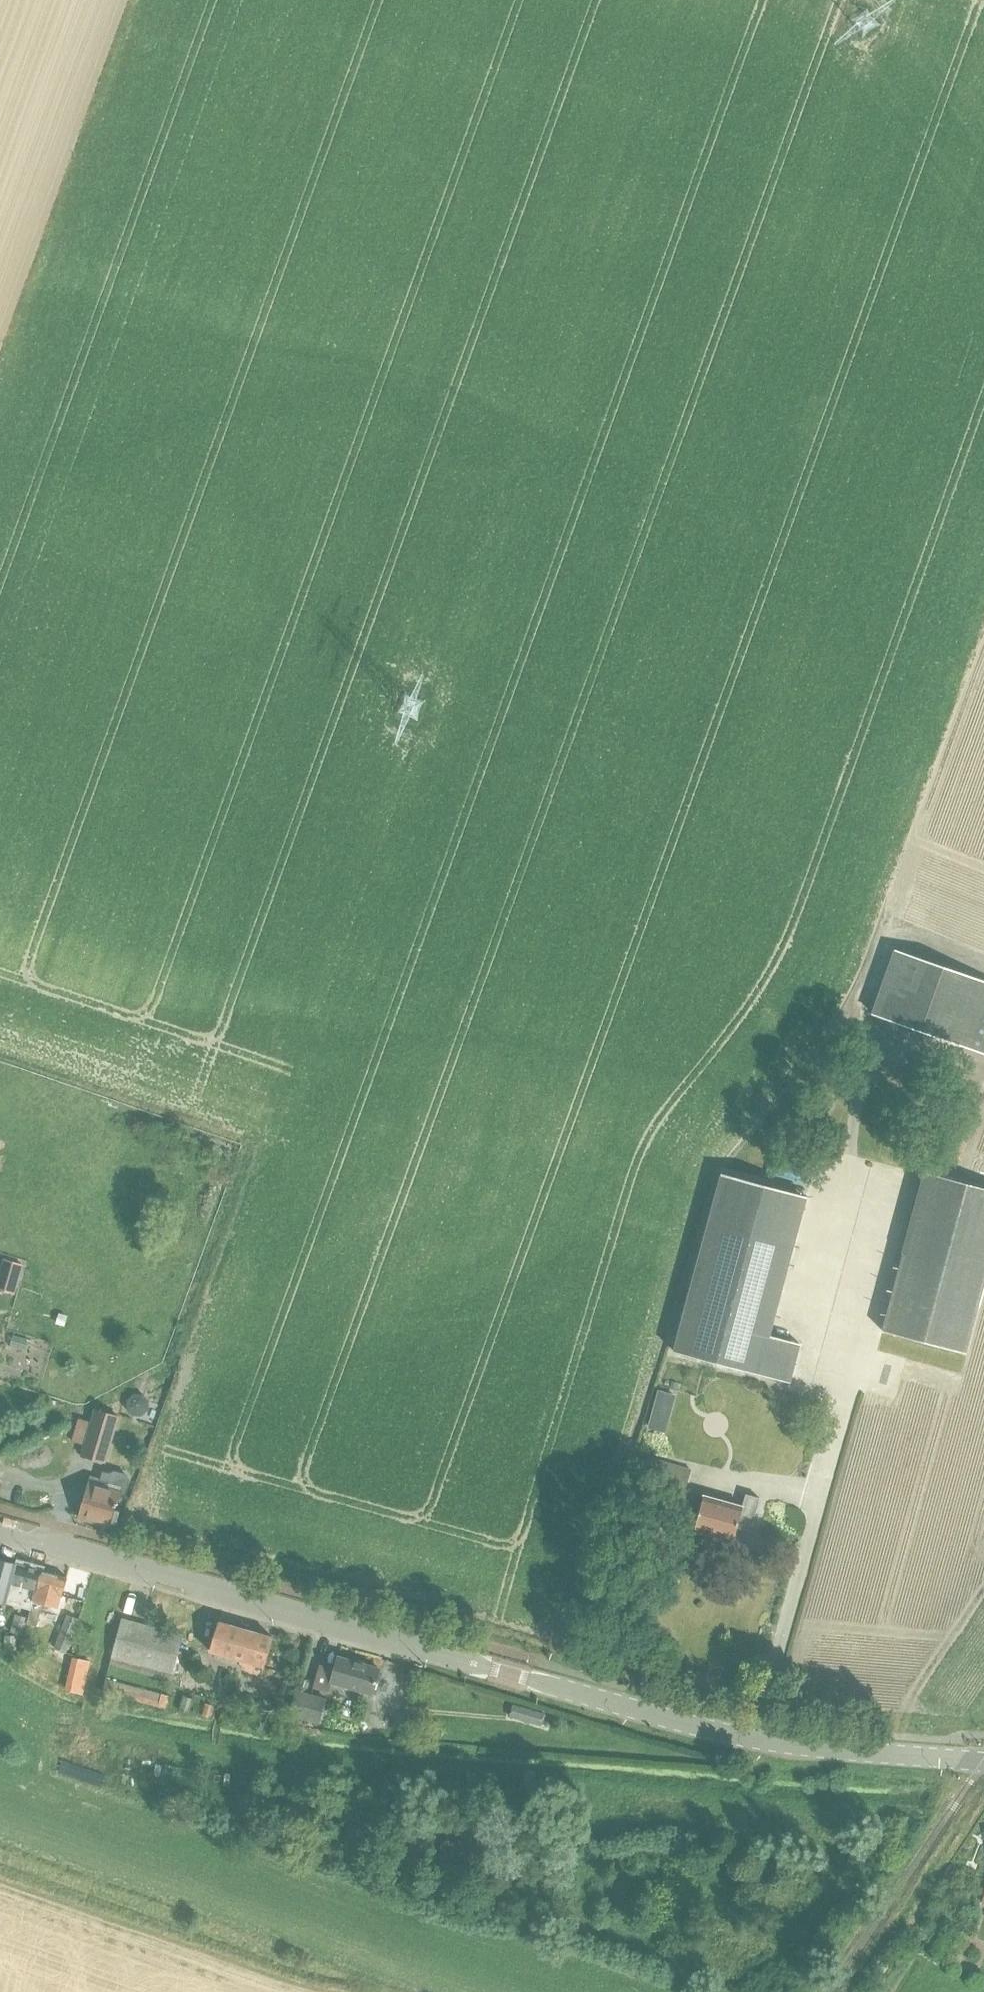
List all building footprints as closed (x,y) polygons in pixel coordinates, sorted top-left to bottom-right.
[(983,1053),(983,981),(960,972),(960,973),(896,950),(873,1013),(983,1053)] [(696,1271),(674,1352),(790,1383),(801,1344),(770,1336),(795,1243),(807,1198),(722,1174),(710,1220),(696,1271)] [(966,1353),(983,1287),(983,1191),(925,1175),(883,1331),(966,1353)] [(7,1255),(1,1284),(22,1289),(28,1259),(7,1255)] [(656,1422),(671,1424),(676,1389),(661,1387),(656,1422)] [(82,1455),(105,1462),(119,1416),(96,1410),(92,1422),(85,1445),(82,1455)] [(79,1418),(72,1441),(85,1445),(92,1422),(79,1418)] [(645,1474),(688,1487),(693,1470),(650,1457),(645,1474)] [(91,1476),(79,1518),(109,1526),(115,1506),(117,1507),(121,1492),(128,1494),(132,1480),(127,1473),(117,1470),(112,1473),(105,1471),(102,1480),(91,1476)] [(695,1529),(734,1541),(738,1528),(751,1531),(760,1498),(746,1494),(743,1507),(704,1496),(695,1529)] [(33,1601),(41,1571),(0,1560),(0,1602),(31,1610),(33,1601)] [(31,1610),(30,1612),(28,1624),(37,1626),(43,1604),(58,1608),(66,1578),(41,1571),(33,1601),(31,1610)] [(11,1632),(23,1635),(30,1611),(18,1608),(11,1632)] [(55,1648),(66,1652),(79,1619),(68,1615),(55,1648)] [(211,1652),(264,1667),(273,1637),(220,1622),(211,1652)] [(111,1655),(172,1672),(181,1643),(121,1626),(111,1655)] [(83,1691),(90,1661),(81,1659),(75,1658),(68,1687),(74,1689),(83,1691)] [(333,1683),(374,1694),(381,1670),(340,1658),(336,1669),(322,1665),(315,1688),(330,1692),(333,1683)] [(162,1694),(160,1701),(105,1686),(103,1692),(158,1707),(158,1706),(166,1709),(169,1696),(162,1694)] [(297,1691),(289,1716),(320,1725),(327,1700),(297,1691)] [(517,1701),(514,1714),(548,1721),(550,1708),(517,1701)]
